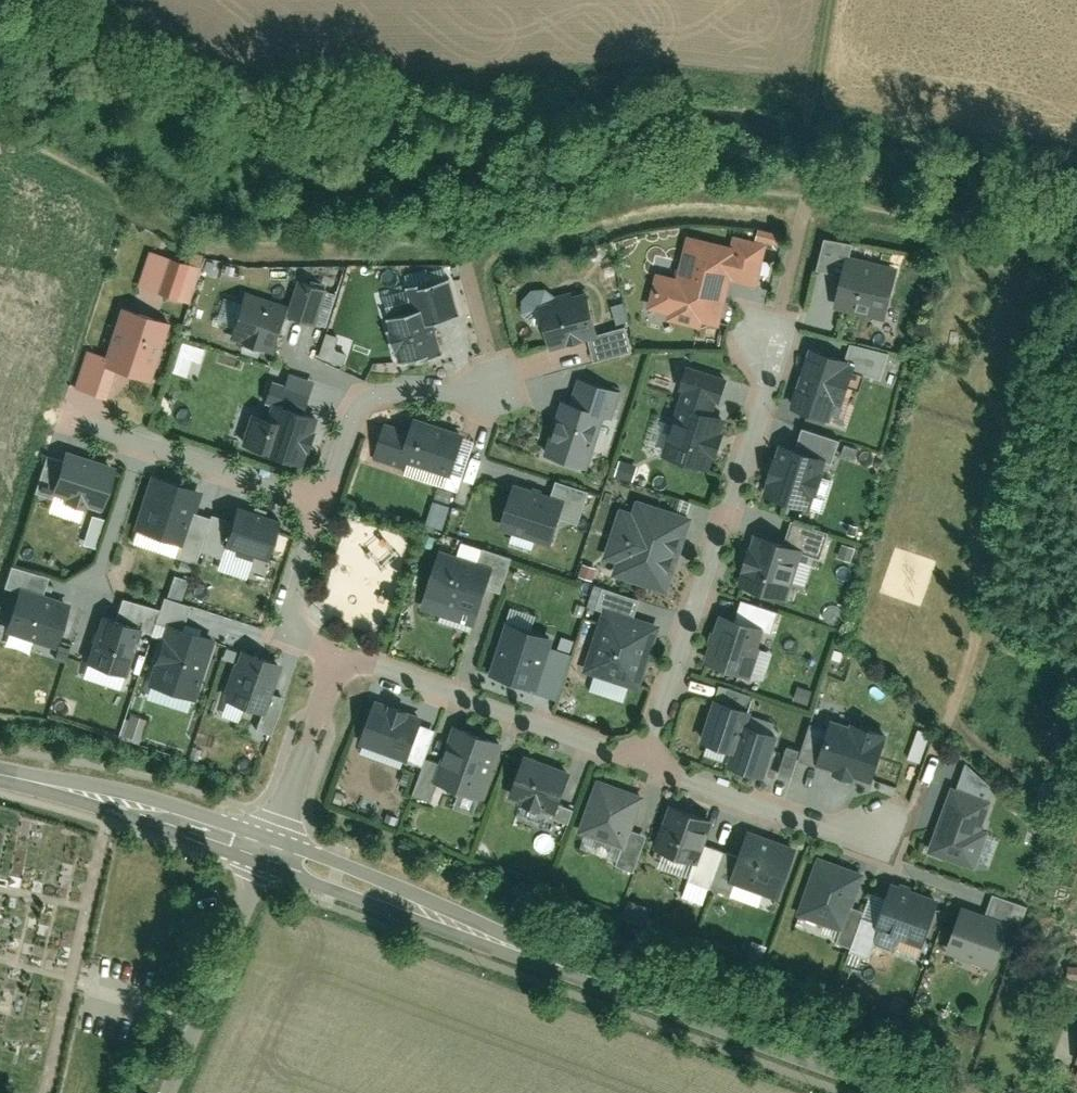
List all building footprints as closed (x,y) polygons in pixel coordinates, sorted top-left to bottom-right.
[(676,274),(658,270),(649,308),(716,323),(727,274),(757,281),(766,244),(777,246),(781,229),(756,223),(753,235),(731,229),(728,240),(687,230),(676,274)] [(198,256),(145,241),(133,280),(187,296),(198,256)] [(899,266),(846,253),(832,307),(886,320),(899,266)] [(410,297),(379,306),(392,353),(437,339),(429,311),(454,304),(441,261),(402,272),(410,297)] [(324,276),(296,269),(289,295),(287,303),(316,310),(324,276)] [(585,280),(534,294),(548,342),(599,328),(585,280)] [(289,295),(240,281),(224,332),(274,348),(287,303),(289,295)] [(168,309),(114,294),(100,344),(81,345),(70,382),(105,392),(113,363),(149,374),(168,309)] [(622,320),(620,302),(608,304),(610,322),(622,320)] [(167,368),(196,376),(205,349),(176,340),(167,368)] [(850,353),(807,340),(788,403),(831,416),(850,353)] [(720,367),(682,355),(673,382),(684,385),(663,452),(709,466),(726,410),(708,404),(720,367)] [(617,383),(574,371),(569,390),(556,386),(540,448),(588,460),(601,410),(610,412),(617,383)] [(270,411),(247,403),(235,440),(302,460),(320,403),(277,390),(270,411)] [(398,420),(375,412),(363,448),(446,478),(466,423),(405,401),(398,420)] [(826,446),(774,432),(759,490),(810,503),(826,446)] [(111,455),(59,439),(43,487),(95,504),(111,455)] [(201,479),(149,464),(131,523),(183,538),(201,479)] [(569,492),(512,475),(498,521),(555,538),(569,492)] [(692,511),(622,488),(597,565),(666,588),(692,511)] [(278,510),(231,496),(218,537),(265,552),(278,510)] [(806,542),(752,526),(735,582),(789,598),(806,542)] [(492,559),(436,542),(418,605),(474,622),(492,559)] [(162,595),(180,599),(184,576),(166,572),(162,595)] [(68,596),(14,580),(1,626),(55,641),(68,596)] [(662,618),(602,600),(582,664),(641,683),(662,618)] [(137,617),(96,603),(79,652),(121,666),(137,617)] [(763,619),(714,605),(699,657),(748,671),(763,619)] [(555,624),(502,606),(481,666),(535,684),(555,624)] [(214,631),(164,616),(145,677),(195,692),(214,631)] [(280,653),(236,638),(217,693),(262,708),(280,653)] [(747,700),(712,688),(697,734),(727,744),(722,760),(764,773),(778,726),(743,715),(747,700)] [(425,707),(373,691),(357,740),(409,757),(425,707)] [(886,722),(825,704),(810,757),(871,775),(886,722)] [(127,735),(141,736),(143,717),(129,715),(127,735)] [(501,733),(451,716),(432,773),(482,790),(501,733)] [(572,760),(521,742),(506,786),(557,804),(572,760)] [(644,784),(594,767),(574,823),(624,841),(644,784)] [(987,790),(948,778),(927,850),(974,863),(985,826),(977,824),(987,790)] [(711,809),(667,795),(652,841),(696,855),(711,809)] [(794,838),(744,821),(726,877),(775,893),(794,838)] [(866,865),(814,847),(792,910),(844,928),(866,865)] [(936,891),(886,875),(874,916),(883,919),(877,939),(917,951),(936,891)] [(1014,920),(956,903),(943,949),(1000,966),(1014,920)] [(1069,1075),(1076,1078),(1076,1050),(1069,1075)]
